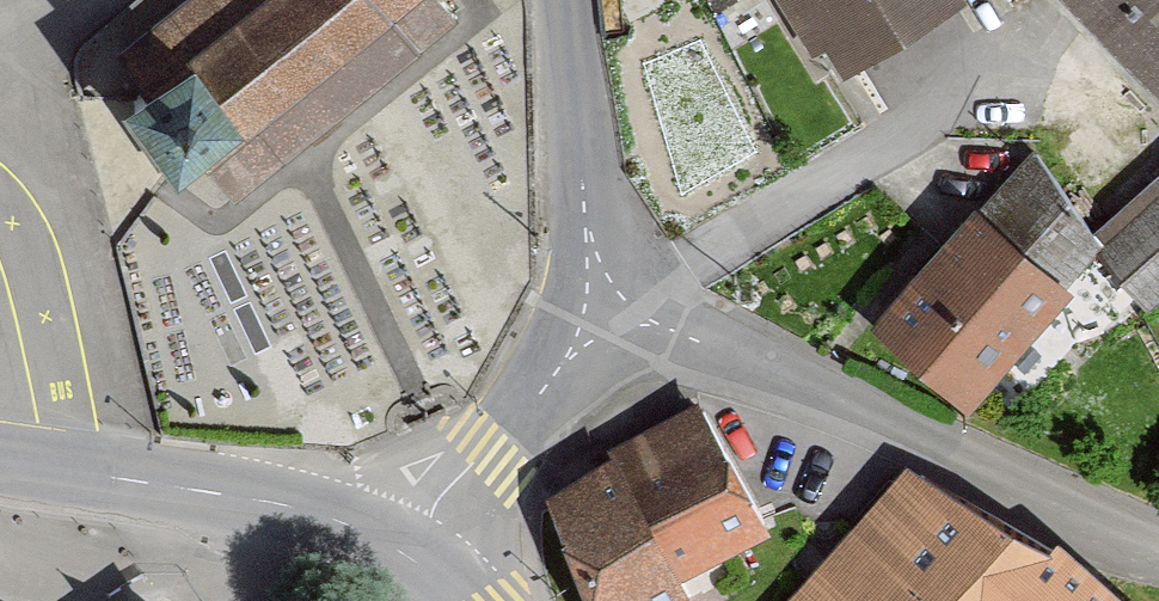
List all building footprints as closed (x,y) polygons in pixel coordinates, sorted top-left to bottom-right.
[(108,48),(126,72),(83,105),(136,175),(175,145),(215,199),(450,23),(433,0),(173,0),(108,48)] [(823,83),(949,0),(768,0),(823,83)] [(1158,115),(1158,0),(1051,0),(1158,115)] [(1080,243),(1144,315),(1158,302),(1158,172),(1080,243)] [(962,208),(857,329),(956,415),(1062,294),(962,208)] [(554,491),(599,600),(708,600),(696,573),(779,528),(705,399),(554,491)] [(897,469),(785,600),(1107,600),(1041,542),(897,469)]
